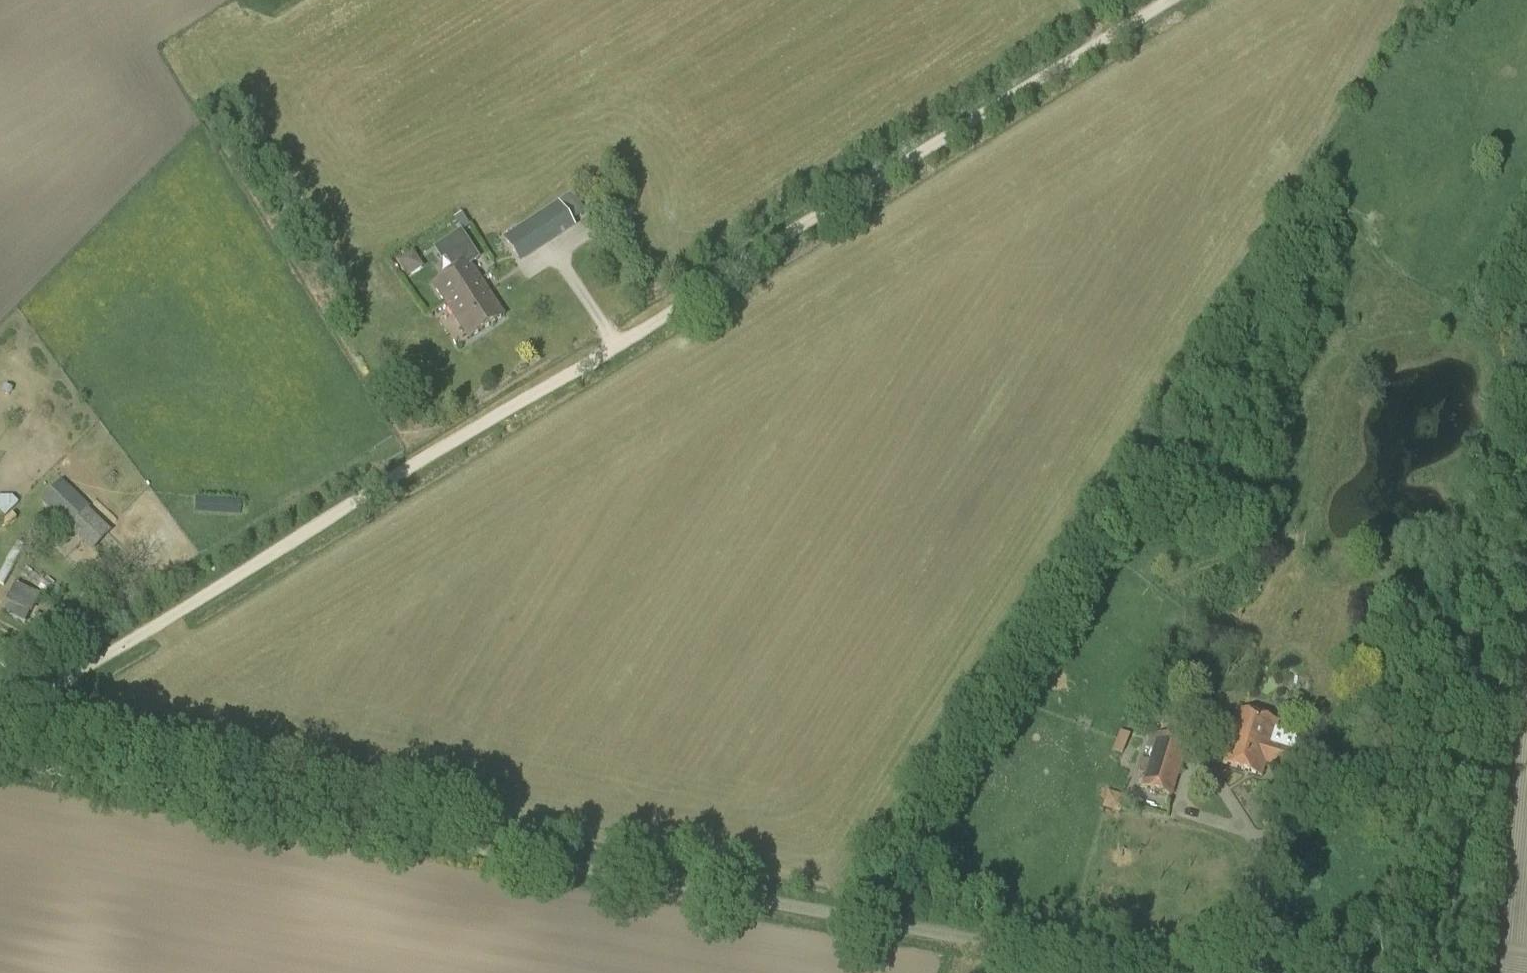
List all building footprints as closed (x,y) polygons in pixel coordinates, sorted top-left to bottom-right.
[(558,202),(544,211),(562,238),(576,229),(572,223),(558,202)] [(470,227),(462,214),(453,219),(458,227),(460,226),(464,231),(470,227)] [(520,265),(534,256),(516,230),(502,239),(520,265)] [(453,272),(433,285),(469,340),(504,318),(471,266),(480,260),(461,231),(433,250),(442,262),(445,260),(453,272)] [(424,268),(413,252),(397,262),(408,279),(424,268)] [(92,549),(106,535),(84,514),(89,507),(61,481),(41,503),(70,528),(92,549)] [(15,586),(6,604),(31,616),(40,597),(15,586)] [(1236,711),(1220,765),(1261,777),(1264,764),(1294,773),(1300,753),(1295,751),(1300,736),(1276,728),(1277,724),(1236,711)] [(1120,732),(1112,751),(1122,755),(1130,736),(1120,732)] [(1171,798),(1188,745),(1158,735),(1141,788),(1171,798)] [(1117,814),(1122,799),(1106,795),(1102,810),(1117,814)]
